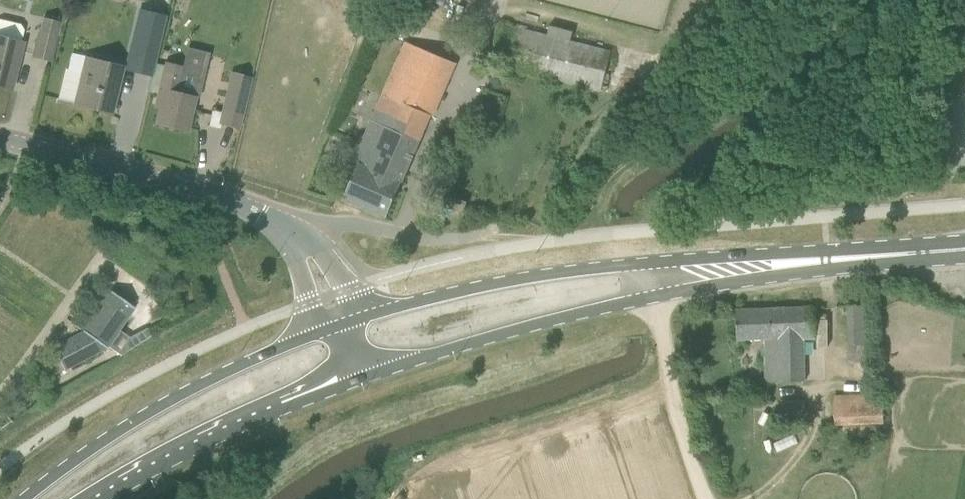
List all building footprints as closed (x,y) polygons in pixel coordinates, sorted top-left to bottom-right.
[(150,80),(165,18),(142,12),(127,74),(150,80)] [(12,89),(23,43),(26,29),(22,23),(2,18),(0,19),(0,86),(12,89)] [(39,31),(33,56),(51,61),(57,36),(59,36),(63,22),(44,18),(41,31),(39,31)] [(501,24),(492,63),(602,91),(612,52),(501,24)] [(406,42),(354,161),(359,164),(344,197),(387,216),(454,62),(406,42)] [(86,76),(80,105),(112,113),(123,67),(87,59),(83,75),(86,76)] [(167,64),(160,94),(157,107),(161,108),(157,123),(186,130),(194,98),(193,97),(200,70),(183,66),(183,68),(167,64)] [(233,71),(228,92),(221,123),(239,127),(251,75),(233,71)] [(137,309),(109,289),(81,327),(85,330),(54,347),(60,358),(50,363),(56,375),(110,347),(114,342),(118,345),(126,333),(121,330),(137,309)] [(869,305),(848,306),(849,320),(870,318),(869,305)] [(815,339),(814,309),(814,307),(736,310),(737,339),(765,338),(766,382),(807,381),(806,340),(815,339)] [(851,363),(870,362),(869,345),(850,346),(851,363)] [(870,394),(834,395),(835,424),(883,423),(882,398),(869,398),(870,394)] [(805,400),(782,400),(782,421),(805,421),(805,400)]
